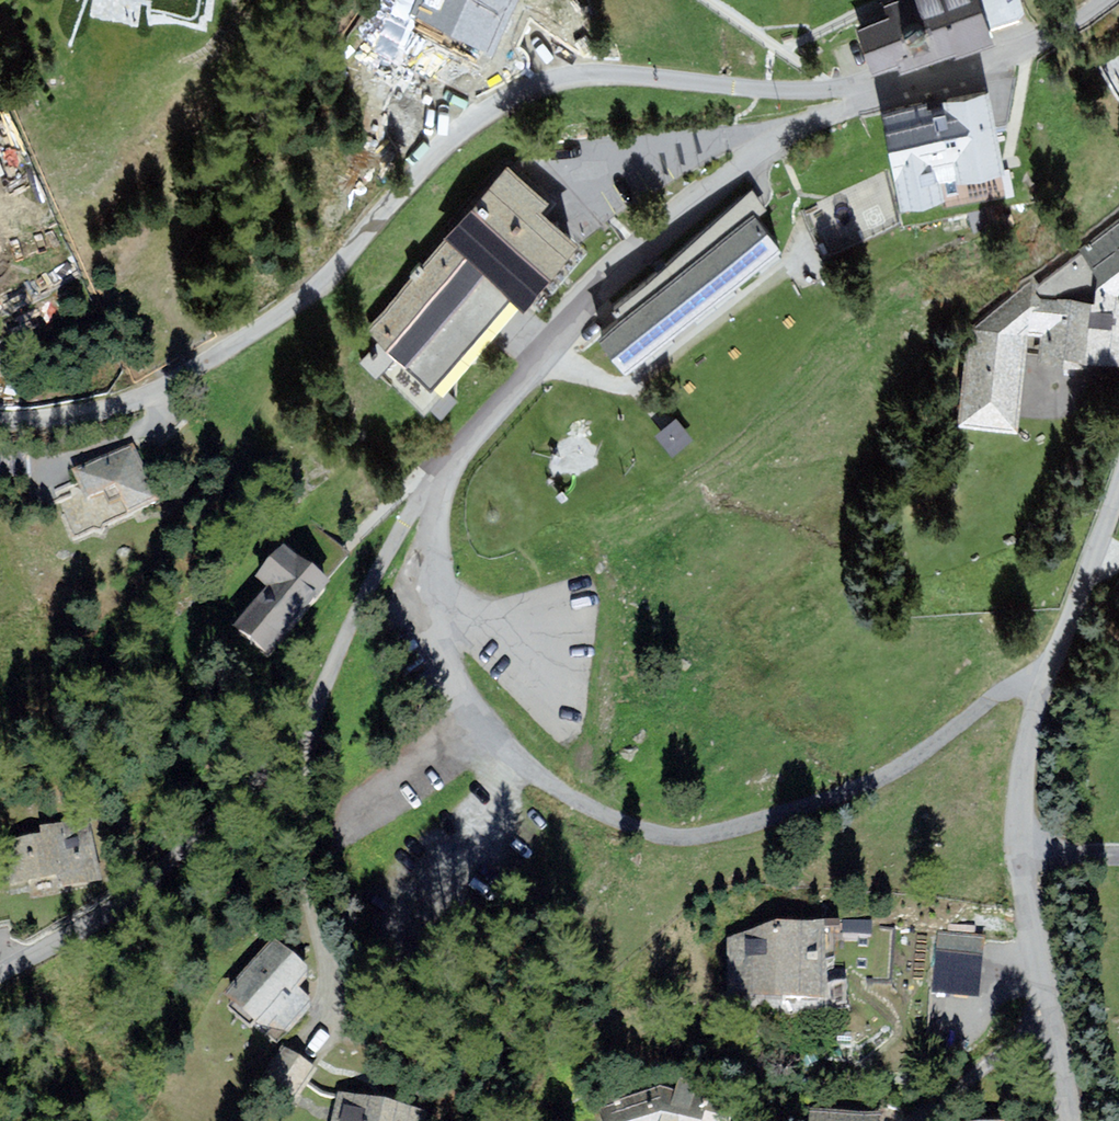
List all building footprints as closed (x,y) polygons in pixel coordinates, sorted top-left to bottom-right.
[(210,23),(215,0),(104,0),(210,23)] [(352,47),(465,96),(476,71),(507,84),(543,0),(373,0),(352,47)] [(907,17),(879,27),(895,73),(923,63),(926,71),(1009,42),(1003,25),(995,0),(917,0),(903,5),(907,17)] [(1003,25),(1040,14),(1036,0),(995,0),(1003,25)] [(940,180),(1002,170),(987,95),(883,113),(900,212),(944,203),(940,180)] [(583,245),(541,213),(549,202),(505,167),(447,238),(516,305),(525,311),(583,245)] [(767,208),(752,189),(613,310),(621,323),(756,216),(767,208)] [(970,329),(957,426),(1018,435),(1028,344),(1118,362),(1118,213),(970,329)] [(621,323),(600,341),(627,377),(784,258),(756,216),(621,323)] [(376,336),(358,354),(424,415),(516,305),(447,238),(367,328),(376,336)] [(135,490),(148,522),(179,510),(160,478),(146,449),(122,459),(123,460),(87,476),(100,505),(135,490)] [(233,629),(270,657),(353,555),(346,548),(308,515),(257,576),(269,587),(233,629)] [(96,834),(14,841),(18,896),(62,892),(62,898),(101,895),(96,834)] [(737,944),(737,999),(841,999),(841,925),(822,925),(793,925),(737,944)] [(989,939),(940,936),(936,994),(985,997),(989,939)] [(321,972),(273,940),(236,994),(284,1026),(321,972)] [(296,1103),(317,1075),(286,1052),(265,1081),(296,1103)] [(598,1107),(603,1120),(731,1120),(739,1091),(680,1076),(676,1090),(660,1086),(598,1107)] [(348,1095),(344,1120),(428,1120),(430,1107),(348,1095)]
